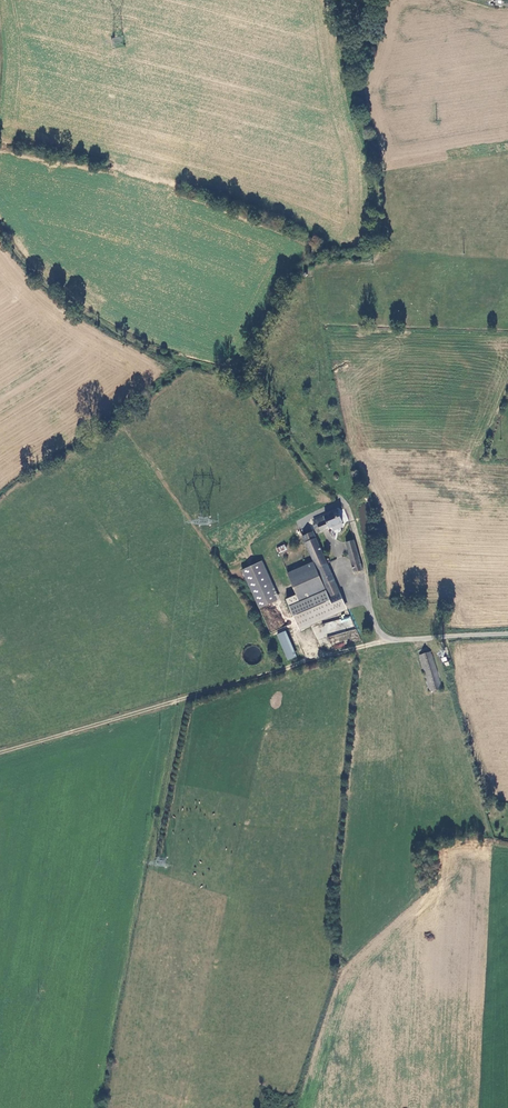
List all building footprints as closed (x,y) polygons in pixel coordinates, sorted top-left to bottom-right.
[(337,510),(313,519),(315,523),(313,524),(316,531),(342,521),(337,510)] [(316,564),(326,560),(312,529),(302,533),(313,559),(316,564)] [(362,569),(353,539),(344,541),(353,572),(362,569)] [(296,592),(286,597),(297,623),(345,602),(326,560),(316,564),(313,559),(287,571),(296,592)] [(257,561),(242,568),(259,606),(274,599),(257,561)] [(283,629),(277,632),(288,658),(294,655),(283,629)] [(420,653),(430,686),(431,688),(442,685),(441,683),(442,683),(432,649),(431,649),(431,648),(420,651),(420,653)]
